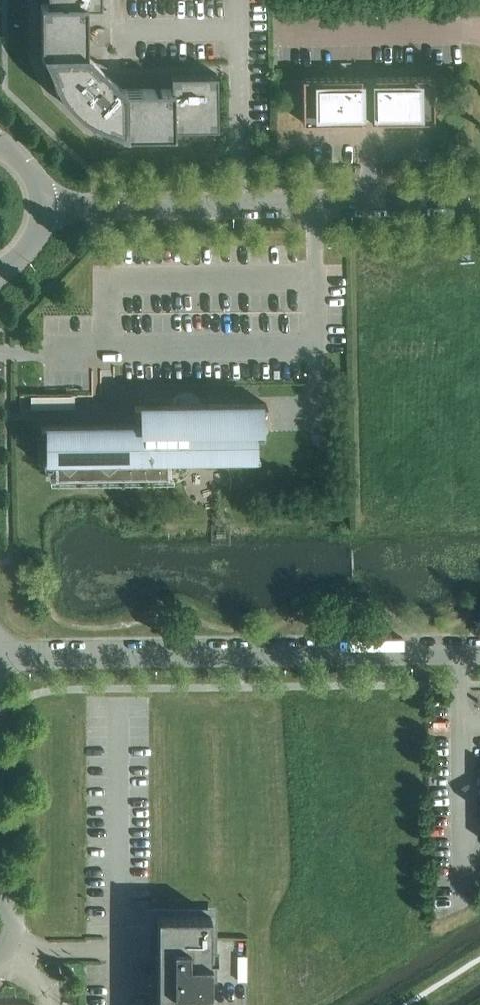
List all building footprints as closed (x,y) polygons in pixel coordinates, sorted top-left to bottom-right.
[(87,54),(87,5),(101,5),(101,0),(48,0),(48,3),(41,3),(42,57),(49,57),(59,80),(54,85),(92,123),(97,117),(121,127),(121,134),(174,134),(174,127),(217,126),(217,73),(171,74),(171,88),(123,89),(87,54)] [(433,76),(367,77),(367,121),(434,120),(433,76)] [(367,121),(367,77),(302,77),(303,122),(367,121)] [(254,453),(254,425),(261,425),(261,405),(266,405),(267,405),(267,404),(266,403),(198,404),(197,401),(196,398),(193,395),(190,394),(187,393),(184,393),(181,394),(178,395),(176,398),(174,401),(173,404),(139,404),(137,404),(135,403),(134,404),(134,405),(135,405),(138,406),(140,406),(140,424),(41,425),(40,425),(40,426),(41,427),(45,426),(46,456),(53,456),(54,475),(169,474),(169,454),(254,453)] [(157,913),(157,1004),(211,1004),(211,980),(217,980),(217,944),(211,944),(211,913),(157,913)]
